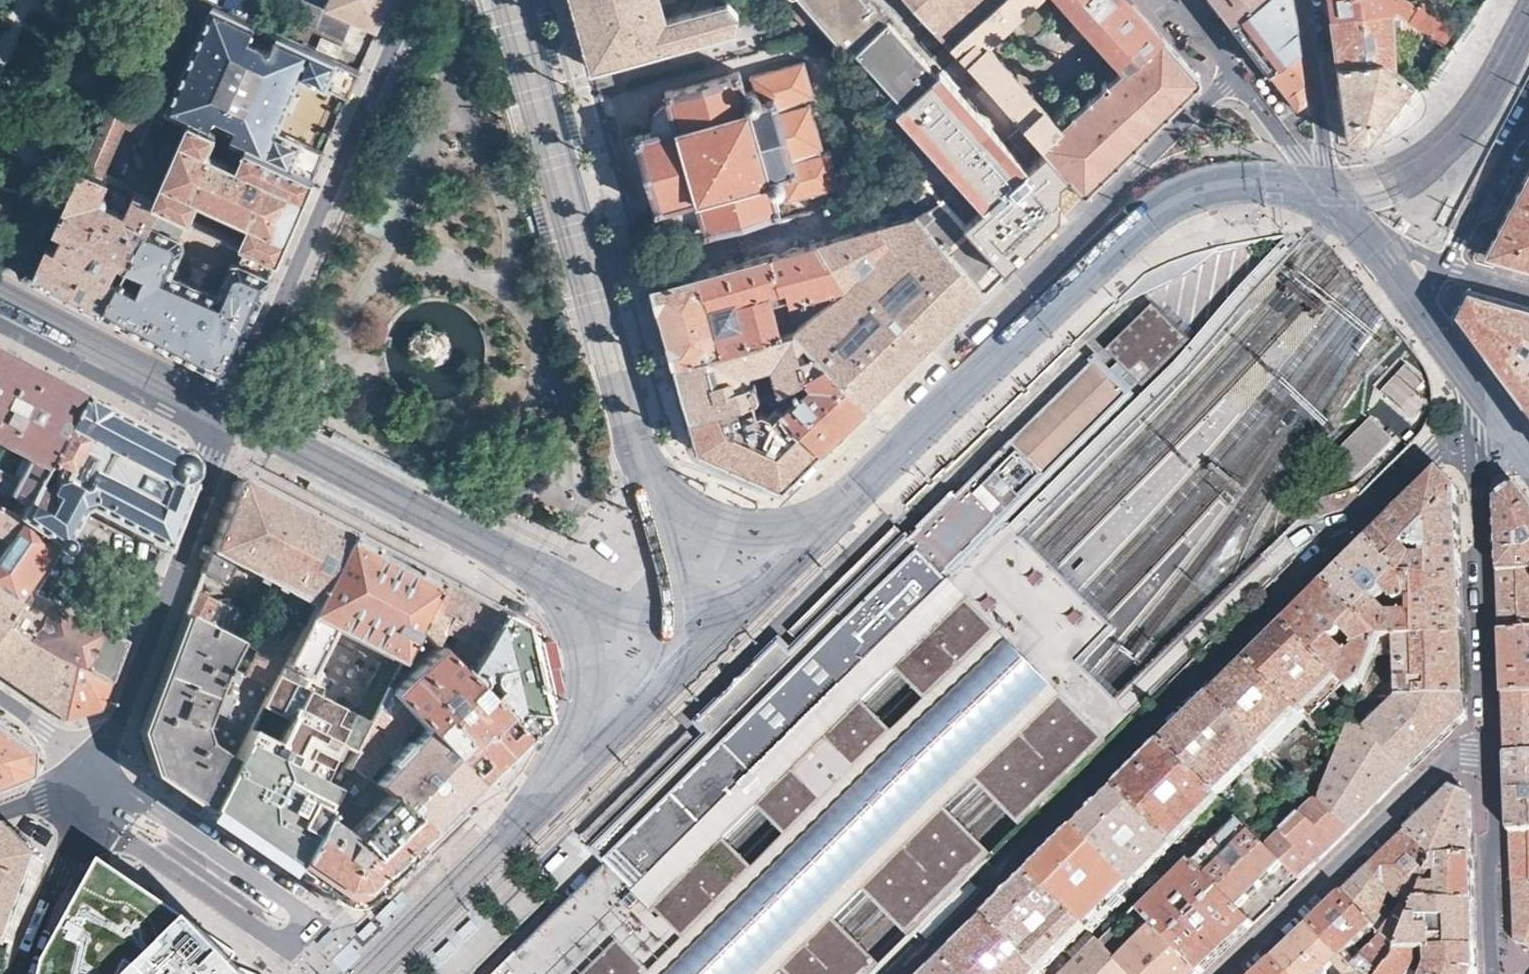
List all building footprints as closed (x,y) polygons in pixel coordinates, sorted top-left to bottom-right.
[(325,8),(377,30),(390,0),(329,0),(325,8)] [(590,68),(737,27),(739,15),(724,0),(698,0),(689,11),(665,18),(661,4),(660,0),(571,0),(574,12),(590,68)] [(831,0),(807,0),(818,12),(831,0)] [(856,50),(889,20),(871,0),(831,0),(818,12),(836,33),(832,37),(830,40),(829,42),(828,45),(829,48),(832,51),(834,54),(837,55),(840,55),(844,54),(847,51),(851,49),(853,53),(856,50)] [(947,41),(990,0),(911,0),(947,41)] [(1136,6),(1131,0),(1063,0),(1092,30),(1103,40),(1108,46),(1075,78),(1076,83),(1047,110),(1018,80),(1008,70),(984,44),(1030,0),(990,0),(947,41),(1040,142),(1162,35),(1136,6)] [(1232,20),(1257,0),(1217,0),(1232,20)] [(1293,0),(1257,0),(1232,20),(1258,54),(1299,108),(1308,101),(1297,23),(1293,0)] [(1439,43),(1453,23),(1422,0),(1421,0),(1419,3),(1412,0),(1328,0),(1329,14),(1391,7),(1420,28),(1439,43)] [(349,95),(360,69),(347,62),(212,4),(168,109),(170,110),(188,118),(314,176),(326,148),(278,127),(302,73),(349,95)] [(1391,7),(1329,14),(1332,33),(1336,64),(1381,57),(1396,69),(1394,36),(1391,7)] [(1391,7),(1394,36),(1416,36),(1420,28),(1391,7)] [(856,50),(892,90),(925,61),(889,20),(856,50)] [(1103,40),(1092,30),(1086,36),(1096,47),(1103,40)] [(1199,75),(1162,35),(1040,142),(1045,147),(1062,166),(1070,174),(1086,191),(1093,184),(1112,166),(1137,142),(1155,124),(1199,81),(1199,75)] [(345,45),(324,36),(319,48),(340,57),(345,45)] [(360,69),(367,54),(352,47),(347,62),(360,69)] [(1381,57),(1336,64),(1341,99),(1346,137),(1366,141),(1412,80),(1396,69),(1381,57)] [(739,69),(666,90),(670,105),(666,107),(662,109),(660,111),(658,115),(657,118),(657,122),(658,125),(658,126),(635,133),(646,171),(657,211),(680,205),(681,207),(682,210),(684,212),(686,214),(688,215),(691,217),(693,217),(695,217),(698,217),(701,216),(706,233),(779,212),(773,191),(781,188),(785,201),(839,185),(828,149),(820,152),(818,145),(821,144),(809,102),(806,103),(805,98),(813,95),(804,60),(751,75),(755,89),(745,91),(739,69)] [(1008,70),(1018,80),(1026,72),(1017,62),(1008,70)] [(902,119),(905,123),(951,81),(940,69),(901,103),(909,112),(902,119)] [(1078,190),(966,72),(907,128),(947,169),(935,185),(1005,263),(1078,190)] [(115,85),(81,166),(101,175),(124,121),(143,130),(155,103),(115,85)] [(564,100),(577,143),(584,141),(572,98),(564,100)] [(893,110),(902,119),(909,112),(901,103),(893,110)] [(297,217),(314,176),(188,118),(162,179),(153,199),(158,201),(188,215),(189,216),(198,197),(247,221),(239,239),(246,242),(279,257),(297,217)] [(81,166),(34,276),(72,295),(103,310),(148,221),(158,201),(153,199),(134,191),(126,211),(108,202),(111,197),(103,192),(109,179),(101,175),(81,166)] [(1510,204),(1483,254),(1528,267),(1528,168),(1510,204)] [(925,210),(941,200),(923,182),(914,184),(907,192),(925,210)] [(906,188),(853,203),(855,214),(909,199),(907,192),(906,188)] [(844,285),(805,348),(803,350),(861,410),(883,389),(938,335),(952,321),(1003,270),(984,249),(961,223),(941,200),(925,210),(918,215),(817,242),(844,285)] [(158,201),(148,221),(178,234),(188,215),(158,201)] [(254,314),(279,257),(246,242),(238,262),(231,261),(218,292),(172,272),(178,257),(184,242),(184,239),(184,237),(182,236),(178,234),(148,221),(103,310),(167,343),(214,368),(215,368),(223,372),(225,373),(227,372),(229,371),(232,367),(253,317),(254,314)] [(817,242),(652,285),(663,325),(674,362),(794,329),(805,348),(844,285),(817,242)] [(1464,287),(1454,310),(1494,363),(1521,399),(1528,394),(1528,305),(1523,304),(1464,287)] [(681,390),(689,418),(757,398),(751,373),(772,367),(778,392),(803,350),(805,348),(794,329),(674,362),(681,390)] [(861,410),(803,350),(778,392),(768,394),(820,449),(842,428),(861,410)] [(81,394),(13,359),(0,352),(0,460),(35,479),(45,462),(47,463),(54,450),(52,449),(60,433),(50,429),(55,419),(65,423),(81,394)] [(1026,828),(1111,743),(1032,665),(1027,659),(959,592),(946,578),(1008,516),(1133,394),(1097,357),(796,655),(784,642),(739,686),(702,724),(708,729),(714,736),(706,743),(598,848),(613,865),(503,973),(896,973),(928,942),(946,924),(981,890),(993,878),(985,870),(997,858),(1026,828)] [(1383,395),(1410,416),(1433,386),(1406,365),(1383,395)] [(81,394),(65,423),(60,433),(52,449),(54,450),(63,455),(52,474),(54,478),(49,488),(35,481),(17,512),(51,541),(22,586),(31,592),(11,626),(110,682),(117,661),(132,623),(119,616),(112,631),(97,627),(84,621),(75,617),(64,611),(54,603),(46,596),(51,585),(48,583),(50,579),(42,574),(57,548),(60,550),(65,547),(68,542),(67,536),(64,534),(80,505),(86,505),(163,545),(190,480),(187,477),(188,475),(191,472),(193,468),(193,465),(192,460),(191,456),(189,453),(186,450),(183,448),(181,447),(178,447),(175,447),(177,444),(127,417),(81,394)] [(783,485),(820,449),(768,394),(757,398),(689,418),(693,432),(698,448),(699,450),(783,485)] [(1521,399),(1528,410),(1528,394),(1521,399)] [(1336,454),(1358,476),(1395,440),(1373,417),(1336,454)] [(337,428),(334,435),(360,448),(364,441),(337,428)] [(413,466),(410,472),(436,486),(440,479),(413,466)] [(1459,534),(1457,486),(1441,469),(1404,506),(1370,539),(1408,578),(1461,576),(1459,534)] [(281,658),(345,530),(285,499),(282,498),(246,478),(242,477),(238,478),(236,478),(233,481),(222,513),(214,534),(201,568),(229,581),(240,561),(289,588),(279,608),(235,587),(230,597),(253,608),(247,622),(265,631),(261,639),(234,625),(230,633),(237,636),(254,645),(281,658)] [(1519,486),(1499,501),(1500,533),(1502,575),(1528,573),(1528,550),(1526,539),(1528,538),(1528,499),(1519,486)] [(0,505),(0,536),(17,546),(0,572),(0,619),(22,586),(51,541),(17,512),(0,505)] [(386,517),(383,524),(409,537),(412,531),(386,517)] [(410,620),(432,576),(388,553),(345,530),(281,658),(254,645),(249,656),(231,648),(224,661),(268,685),(259,702),(348,747),(368,706),(362,703),(356,713),(299,683),(318,644),(331,650),(339,636),(356,644),(351,653),(386,669),(394,654),(410,620)] [(1408,578),(1370,539),(1347,562),(1328,581),(1383,638),(1384,638),(1393,616),(1377,599),(1381,594),(1384,597),(1389,593),(1398,602),(1399,600),(1408,578)] [(1502,575),(1503,601),(1504,633),(1528,632),(1528,573),(1502,575)] [(458,589),(432,576),(410,620),(433,644),(436,639),(430,634),(436,624),(439,627),(442,630),(445,631),(451,633),(441,651),(456,667),(494,607),(458,589)] [(1397,605),(1397,607),(1413,607),(1414,614),(1393,615),(1393,616),(1384,638),(1395,638),(1464,635),(1462,599),(1461,576),(1408,578),(1399,600),(1398,602),(1397,605)] [(1328,581),(1305,603),(1286,622),(1338,676),(1346,684),(1353,692),(1367,678),(1369,673),(1384,638),(1383,638),(1328,581)] [(185,611),(205,621),(216,600),(193,588),(185,611)] [(456,667),(520,735),(522,732),(536,720),(537,718),(536,711),(515,623),(513,617),(503,612),(494,607),(456,667)] [(230,633),(205,621),(185,611),(155,691),(153,697),(141,729),(153,769),(171,782),(207,806),(259,702),(268,685),(224,661),(231,648),(237,636),(230,633)] [(556,700),(540,631),(513,617),(515,623),(536,711),(537,718),(556,700)] [(13,683),(66,718),(100,708),(110,682),(11,626),(0,620),(0,674),(13,683)] [(410,620),(394,654),(407,667),(395,678),(387,670),(386,669),(384,673),(379,684),(474,780),(497,757),(520,735),(456,667),(441,651),(433,644),(410,620)] [(1338,676),(1286,622),(1271,638),(1250,659),(1299,708),(1303,712),(1315,701),(1328,687),(1338,676)] [(1528,695),(1528,632),(1504,633),(1505,659),(1506,696),(1528,695)] [(1386,697),(1466,694),(1465,662),(1464,635),(1395,638),(1396,680),(1373,682),(1373,677),(1367,678),(1359,698),(1359,699),(1386,697)] [(334,688),(362,703),(368,706),(379,684),(384,673),(350,657),(334,688)] [(1299,708),(1250,659),(1233,676),(1214,694),(1267,747),(1270,751),(1281,740),(1274,733),(1299,708)] [(1346,684),(1338,676),(1328,687),(1335,695),(1346,684)] [(379,684),(368,706),(348,747),(342,760),(425,829),(449,805),(474,780),(379,684)] [(1267,747),(1214,694),(1193,716),(1165,743),(1218,796),(1267,747)] [(1367,728),(1410,771),(1441,741),(1467,717),(1467,706),(1466,694),(1386,697),(1387,708),(1367,728)] [(1506,696),(1508,725),(1509,757),(1509,758),(1528,756),(1528,695),(1506,696)] [(1315,701),(1303,712),(1311,720),(1322,708),(1315,701)] [(259,702),(207,806),(237,826),(291,863),(342,760),(348,747),(259,702)] [(1318,800),(1348,831),(1379,801),(1410,771),(1367,728),(1353,714),(1339,749),(1332,765),(1318,800)] [(25,773),(28,746),(0,727),(0,783),(25,773)] [(1218,796),(1165,743),(1140,768),(1120,789),(1176,845),(1216,805),(1225,814),(1230,809),(1218,796)] [(1509,758),(1510,794),(1512,831),(1528,830),(1528,756),(1509,758)] [(425,829),(342,760),(291,863),(313,879),(335,893),(340,897),(344,899),(348,898),(353,898),(358,895),(364,890),(390,864),(425,829)] [(1472,817),(1471,794),(1453,785),(1426,811),(1406,830),(1430,856),(1473,854),(1472,817)] [(1134,887),(1176,845),(1120,789),(1101,807),(1078,830),(1131,884),(1134,887)] [(1283,863),(1298,879),(1326,852),(1348,831),(1318,800),(1316,798),(1266,846),(1283,863)] [(1239,818),(1194,863),(1239,908),(1283,863),(1266,846),(1251,830),(1239,818)] [(12,826),(0,831),(0,944),(8,947),(40,862),(12,826)] [(1057,851),(1034,874),(1087,929),(1131,884),(1078,830),(1057,851)] [(1430,856),(1406,830),(1386,849),(1369,865),(1389,887),(1406,906),(1413,913),(1416,903),(1430,856)] [(1512,831),(1513,853),(1514,880),(1528,880),(1528,830),(1512,831)] [(1473,854),(1430,856),(1416,903),(1475,903),(1474,869),(1473,854)] [(1225,949),(1253,922),(1239,908),(1194,863),(1143,912),(1200,973),(1225,949)] [(1357,877),(1342,892),(1374,924),(1384,934),(1398,948),(1413,913),(1406,906),(1398,917),(1384,903),(1389,887),(1369,865),(1357,877)] [(116,874),(63,973),(237,973),(116,874)] [(1044,970),(1087,929),(1034,874),(1015,893),(992,916),(1044,970)] [(1514,880),(1515,909),(1516,940),(1528,946),(1528,880),(1514,880)] [(1374,924),(1342,892),(1323,910),(1309,924),(1341,957),(1354,944),(1374,924)] [(1413,913),(1398,948),(1477,946),(1476,916),(1475,903),(1416,903),(1413,913)] [(1131,973),(1199,973),(1200,973),(1143,912),(1135,904),(1129,910),(1148,929),(1117,960),(1131,973)] [(992,916),(967,940),(948,960),(962,973),(1041,973),(1044,970),(992,916)] [(1341,957),(1309,924),(1285,947),(1272,960),(1285,973),(1327,973),(1328,972),(1327,970),(1333,964),(1344,973),(1358,973),(1341,957)] [(1398,948),(1384,934),(1363,954),(1354,944),(1341,957),(1358,973),(1379,973),(1398,948)] [(1098,940),(1064,973),(1131,973),(1117,960),(1098,940)] [(1477,946),(1398,948),(1379,973),(1405,973),(1415,960),(1430,962),(1425,973),(1476,973),(1478,969),(1477,956),(1477,946)] [(948,960),(933,973),(962,973),(948,960)] [(1272,960),(1257,973),(1285,973),(1272,960)]
